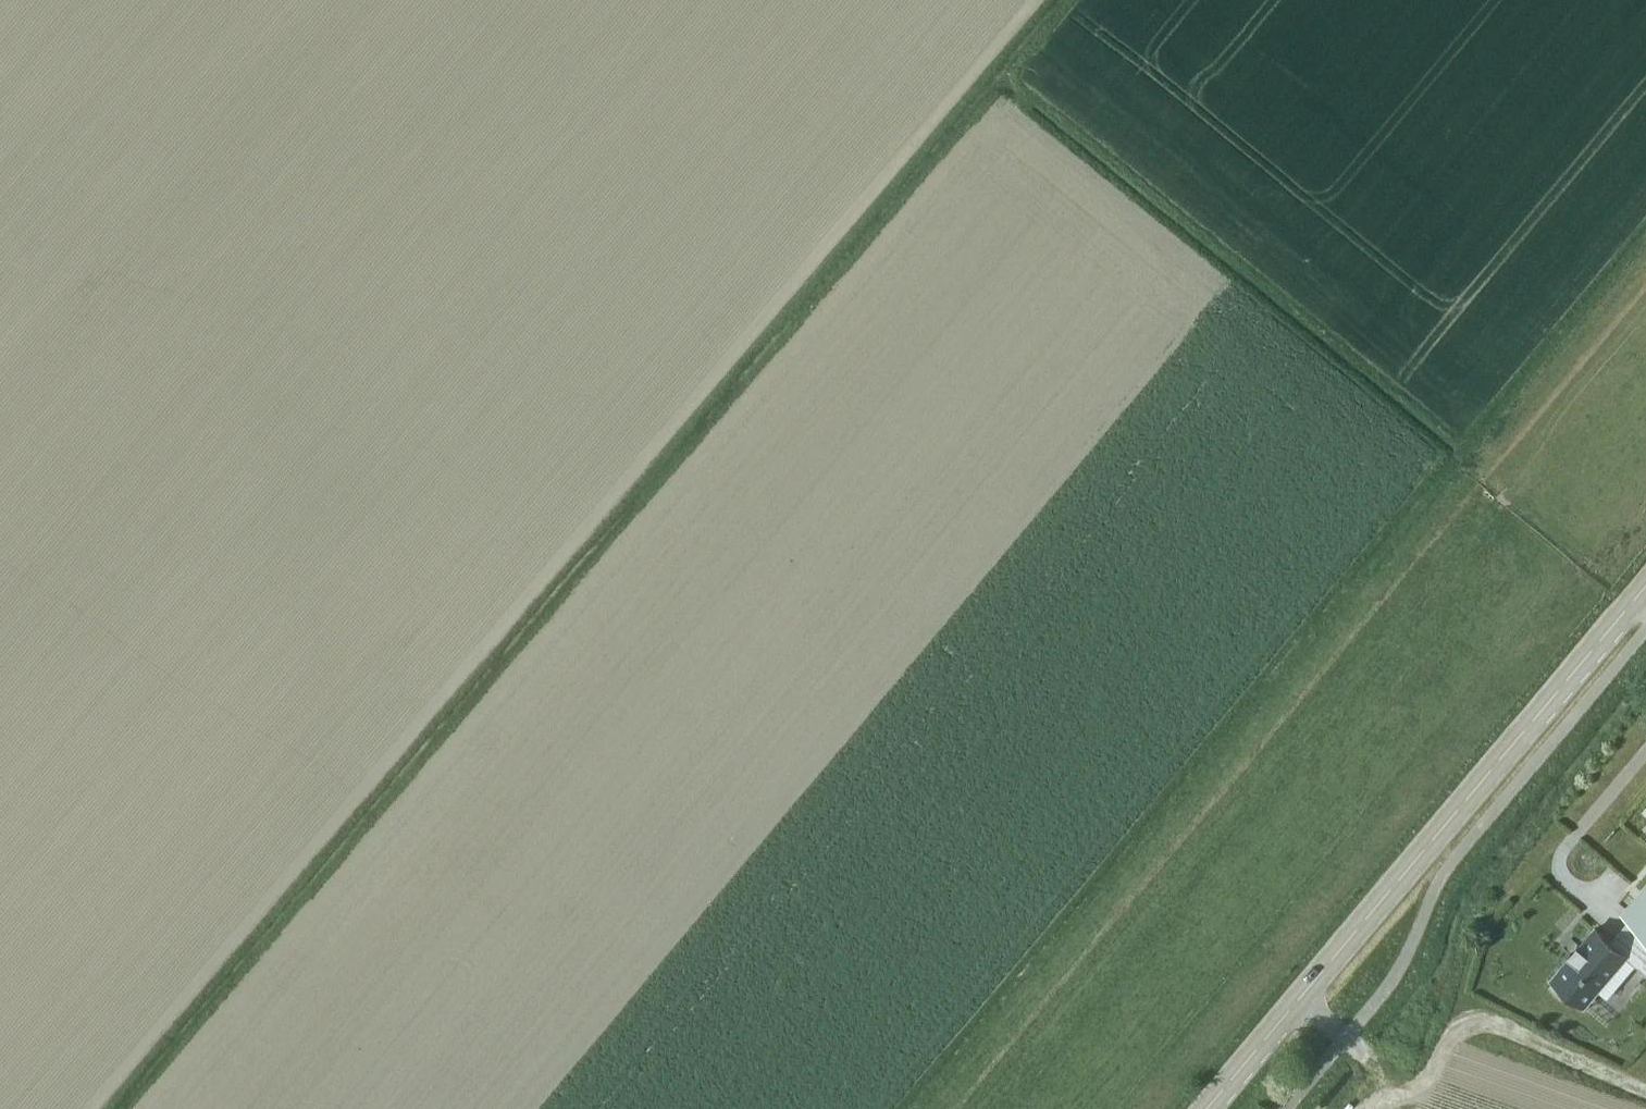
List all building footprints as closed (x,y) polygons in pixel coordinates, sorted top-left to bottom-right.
[(1629,911),(1645,926),(1645,891),(1629,911)] [(1629,911),(1628,911),(1645,926),(1629,911)] [(1578,945),(1580,946),(1574,954),(1572,952),(1571,954),(1573,955),(1554,978),(1557,981),(1552,986),(1566,997),(1570,992),(1586,1005),(1627,956),(1628,955),(1596,928),(1581,945),(1579,943),(1578,945)] [(1636,962),(1628,955),(1627,956),(1645,973),(1645,951),(1636,962)]
